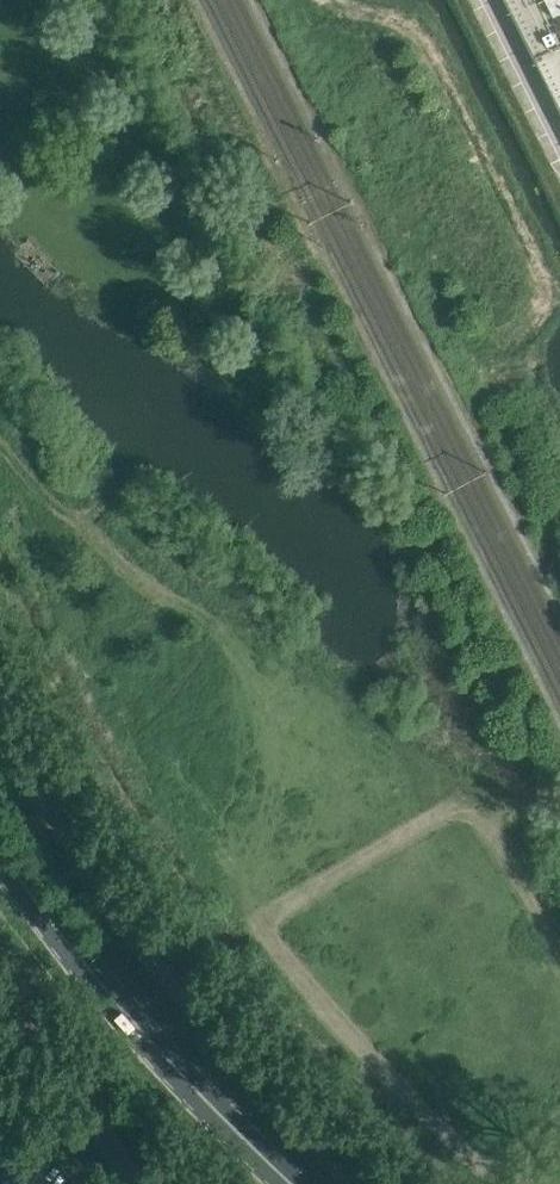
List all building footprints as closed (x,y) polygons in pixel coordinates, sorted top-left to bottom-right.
[(534,57),(559,109),(559,0),(505,0),(534,57)]
